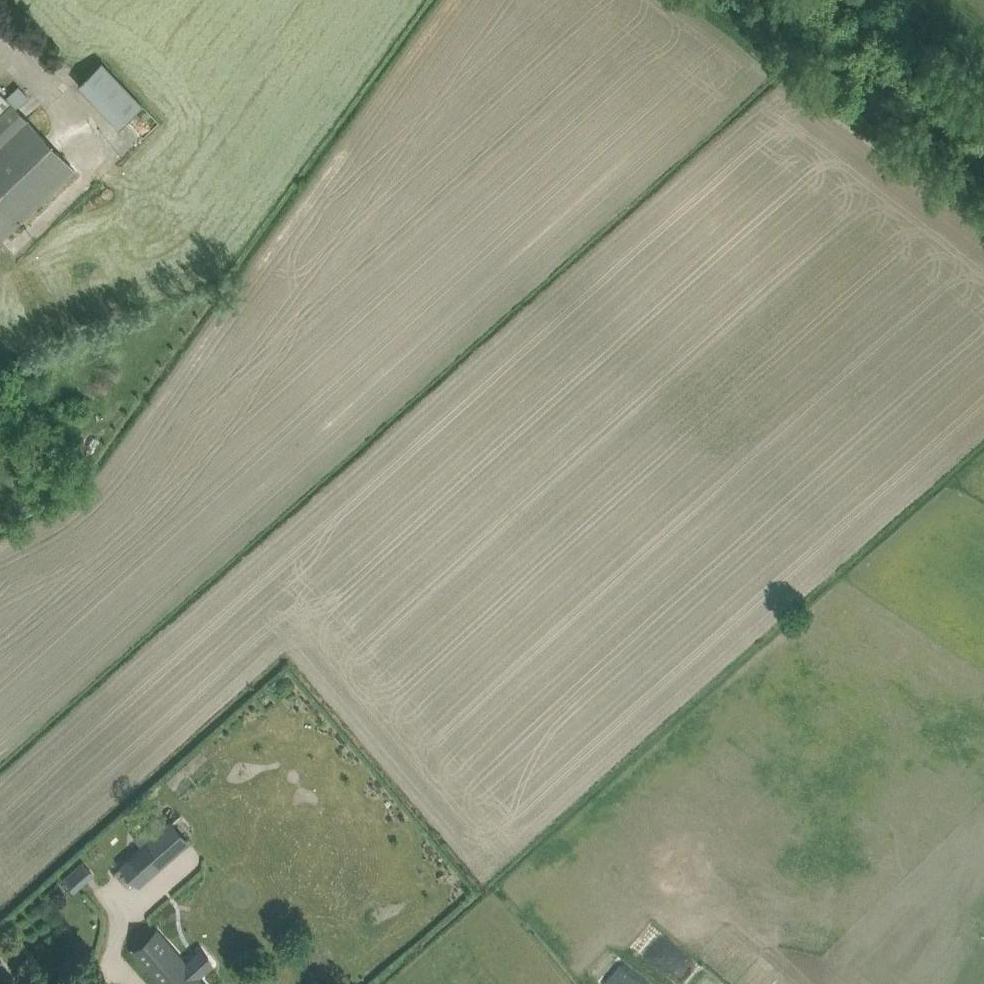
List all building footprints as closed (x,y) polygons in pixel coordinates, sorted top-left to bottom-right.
[(103,61),(78,85),(119,127),(144,103),(103,61)] [(75,170),(15,107),(27,95),(19,87),(7,98),(0,90),(0,241),(75,170)] [(145,847),(124,866),(139,884),(161,865),(145,847)] [(85,864),(66,882),(76,893),(96,875),(85,864)] [(136,951),(166,983),(204,983),(157,932),(136,951)]
